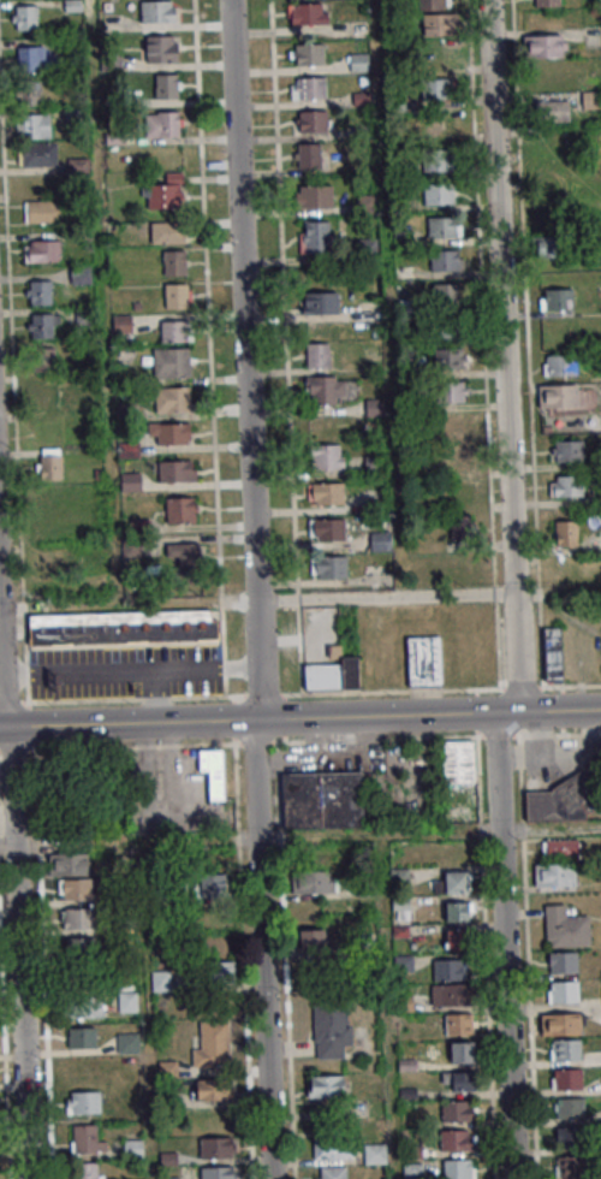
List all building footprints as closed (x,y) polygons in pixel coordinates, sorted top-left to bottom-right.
[(141,22),(180,22),(180,1),(141,1),(141,22)] [(287,4),(287,25),(328,25),(328,4),(287,4)] [(38,31),(38,5),(12,5),(12,31),(38,31)] [(458,36),(458,16),(421,16),(421,36),(458,36)] [(564,58),(564,35),(523,35),(523,58),(564,58)] [(145,61),(179,61),(179,36),(145,36),(145,61)] [(290,65),(324,65),(324,44),(290,44),(290,65)] [(17,46),(17,71),(45,71),(45,46),(17,46)] [(351,70),(368,70),(368,53),(350,53),(351,70)] [(155,98),(176,98),(176,74),(155,74),(155,98)] [(326,98),(326,77),(291,77),(291,98),(326,98)] [(452,77),(421,77),(421,99),(452,99),(452,77)] [(41,80),(16,80),(16,104),(41,104),(41,80)] [(569,121),(569,94),(533,94),(533,121),(569,121)] [(328,110),(295,110),(295,132),(328,132),(328,110)] [(180,111),(145,111),(145,136),(180,136),(180,111)] [(50,114),(20,114),(20,138),(50,138),(50,114)] [(421,114),(421,136),(451,136),(451,114),(421,114)] [(57,166),(57,142),(20,142),(20,166),(57,166)] [(323,143),(299,143),(299,168),(323,168),(323,143)] [(423,150),(423,171),(452,171),(452,150),(423,150)] [(144,184),(144,208),(184,208),(184,173),(166,173),(166,184),(144,184)] [(455,183),(423,183),(423,204),(455,204),(455,183)] [(333,207),(333,184),(296,185),(297,208),(333,207)] [(60,201),(25,201),(25,223),(60,223),(60,201)] [(462,217),(427,217),(427,237),(462,237),(462,217)] [(299,220),(299,253),(332,253),(332,220),(299,220)] [(150,243),(188,243),(188,223),(150,223),(150,243)] [(532,256),(556,256),(556,236),(532,236),(532,256)] [(60,262),(60,239),(25,239),(25,262),(60,262)] [(186,274),(186,250),(163,250),(163,274),(186,274)] [(464,271),(464,250),(430,250),(430,271),(464,271)] [(90,283),(90,266),(71,266),(71,283),(90,283)] [(52,280),(29,280),(29,304),(52,304),(52,280)] [(165,309),(191,309),(191,283),(165,283),(165,309)] [(432,284),(432,303),(460,303),(460,284),(432,284)] [(573,310),(573,288),(540,288),(540,311),(573,310)] [(338,292),(303,292),(303,314),(338,314),(338,292)] [(31,338),(54,338),(54,325),(59,325),(59,312),(31,312),(31,338)] [(436,338),(462,338),(462,319),(436,319),(436,338)] [(188,320),(161,320),(161,342),(188,342),(188,320)] [(330,343),(306,343),(306,368),(330,368),(330,343)] [(33,348),(33,372),(56,372),(56,348),(33,348)] [(190,378),(190,348),(153,348),(153,378),(190,378)] [(468,369),(468,348),(434,348),(434,369),(468,369)] [(543,376),(576,376),(576,355),(543,355),(543,376)] [(347,376),(306,376),(306,403),(347,403),(347,376)] [(442,402),(466,402),(466,381),(442,381),(442,402)] [(34,409),(55,409),(55,384),(34,384),(34,409)] [(538,407),(581,407),(581,385),(538,385),(538,407)] [(190,411),(190,387),(155,387),(155,411),(190,411)] [(439,435),(467,435),(467,414),(439,414),(439,435)] [(189,423),(148,423),(148,444),(189,444),(189,423)] [(556,462),(584,462),(584,440),(556,440),(556,462)] [(314,469),(344,469),(344,445),(314,445),(314,469)] [(62,479),(62,448),(38,448),(38,479),(62,479)] [(471,448),(442,448),(442,469),(471,469),(471,448)] [(196,460),(158,460),(158,481),(196,481),(196,460)] [(121,473),(121,490),(141,490),(141,473),(121,473)] [(554,496),(584,496),(584,475),(554,475),(554,496)] [(471,502),(471,481),(448,481),(448,502),(471,502)] [(344,503),(344,482),(308,482),(308,503),(344,503)] [(197,523),(197,497),(166,497),(166,523),(197,523)] [(449,516),(449,541),(474,541),(474,516),(449,516)] [(346,540),(346,518),(310,519),(310,540),(346,540)] [(577,520),(555,520),(555,545),(577,545),(577,520)] [(370,530),(370,550),(391,550),(391,530),(370,530)] [(167,558),(176,558),(176,580),(197,581),(198,540),(167,539),(167,558)] [(311,578),(347,578),(347,556),(311,556),(311,578)] [(28,614),(29,645),(219,642),(218,610),(28,614)] [(545,627),(546,682),(562,681),(562,627),(545,627)] [(442,686),(442,636),(407,636),(407,686),(442,686)] [(340,664),(304,664),(304,690),(360,689),(360,656),(340,656),(340,664)] [(441,783),(474,783),(474,741),(441,741),(441,783)] [(199,774),(208,774),(208,800),(224,800),(224,750),(199,750),(199,774)] [(282,773),(283,829),(363,827),(363,771),(282,773)] [(527,821),(590,819),(589,784),(526,785),(527,821)] [(579,860),(579,839),(541,839),(541,860),(579,860)] [(90,876),(90,853),(53,854),(53,876),(90,876)] [(577,885),(577,864),(535,864),(535,885),(577,885)] [(292,893),(337,892),(336,871),(291,872),(292,893)] [(469,871),(444,871),(444,881),(435,881),(435,893),(469,893),(469,871)] [(195,897),(228,897),(228,874),(195,874),(195,897)] [(91,879),(58,879),(58,899),(91,899),(91,879)] [(445,922),(473,922),(473,901),(445,901),(445,922)] [(545,905),(545,947),(591,947),(591,917),(573,917),(573,905),(545,905)] [(61,908),(61,929),(94,929),(94,908),(61,908)] [(326,929),(300,929),(300,953),(326,953),(326,929)] [(471,950),(471,930),(447,930),(447,950),(471,950)] [(97,960),(97,937),(65,937),(65,960),(97,960)] [(548,952),(548,973),(576,973),(576,952),(548,952)] [(433,980),(468,980),(468,958),(433,958),(433,980)] [(234,961),(201,961),(201,985),(234,985),(234,961)] [(152,970),(152,991),(171,991),(171,970),(152,970)] [(547,981),(547,1002),(579,1002),(579,981),(547,981)] [(432,1005),(472,1005),(472,984),(432,984),(432,1005)] [(64,1017),(102,1017),(102,994),(64,994),(64,1017)] [(314,1058),(351,1058),(351,1006),(314,1006),(314,1058)] [(445,1013),(445,1035),(473,1035),(473,1013),(445,1013)] [(541,1013),(541,1035),(583,1035),(583,1013),(541,1013)] [(230,1067),(230,1021),(199,1021),(199,1033),(192,1033),(192,1067),(230,1067)] [(96,1027),(69,1027),(69,1049),(96,1049),(96,1027)] [(117,1032),(117,1053),(139,1053),(139,1032),(117,1032)] [(551,1060),(582,1060),(582,1039),(551,1039),(551,1060)] [(450,1062),(475,1062),(475,1042),(450,1042),(450,1062)] [(551,1089),(582,1089),(582,1068),(551,1068),(551,1089)] [(475,1091),(475,1071),(442,1071),(442,1091),(475,1091)] [(308,1075),(308,1097),(345,1097),(345,1075),(308,1075)] [(197,1100),(230,1100),(230,1080),(197,1080),(197,1100)] [(101,1113),(101,1092),(67,1092),(67,1113),(101,1113)] [(584,1117),(584,1098),(554,1098),(554,1117),(584,1117)] [(441,1101),(441,1122),(473,1121),(473,1101),(441,1101)] [(97,1138),(97,1125),(72,1125),(72,1153),(105,1153),(105,1138),(97,1138)] [(584,1127),(556,1127),(556,1144),(584,1144),(584,1127)] [(440,1130),(440,1150),(474,1150),(474,1130),(440,1130)] [(350,1133),(314,1133),(314,1159),(350,1159),(350,1133)] [(234,1157),(234,1137),(199,1137),(199,1157),(234,1157)] [(124,1140),(124,1157),(143,1157),(143,1140),(124,1140)] [(385,1143),(364,1143),(364,1163),(385,1163),(385,1143)] [(585,1156),(556,1156),(556,1178),(585,1178),(585,1156)] [(443,1178),(475,1178),(475,1159),(443,1159),(443,1178)] [(73,1178),(103,1178),(103,1162),(73,1162),(73,1178)] [(200,1166),(200,1178),(237,1178),(237,1166),(200,1166)] [(316,1166),(316,1178),(354,1178),(354,1166),(316,1166)]
